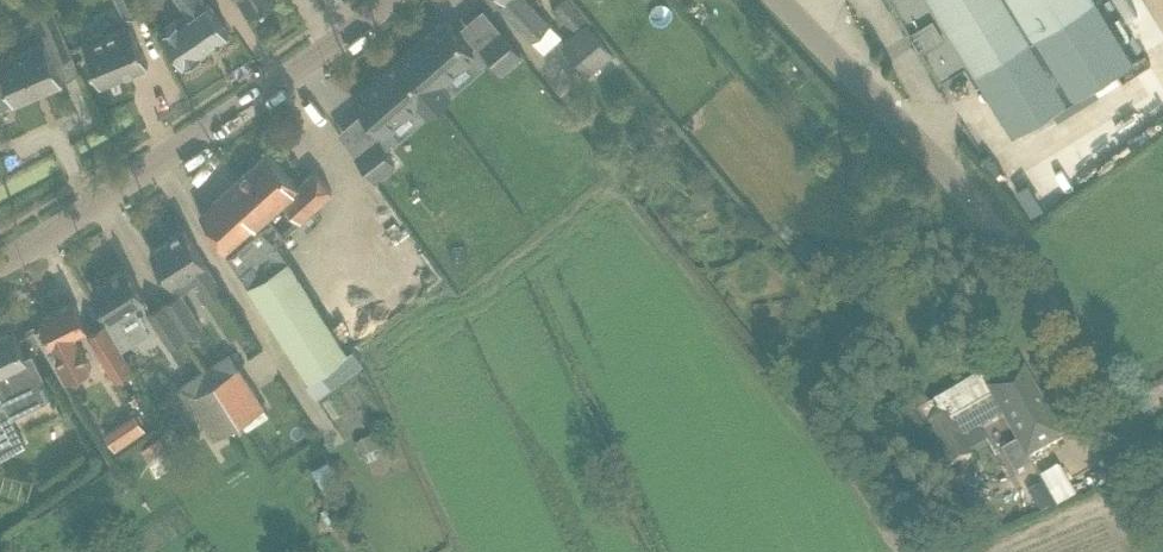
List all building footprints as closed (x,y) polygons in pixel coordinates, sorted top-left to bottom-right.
[(127,18),(144,8),(140,0),(119,0),(127,18)] [(215,12),(208,2),(205,4),(202,0),(182,0),(188,8),(161,27),(171,41),(185,61),(187,60),(194,63),(201,58),(201,50),(228,31),(215,12)] [(248,13),(268,0),(240,0),(248,13)] [(526,0),(505,0),(499,5),(543,51),(559,36),(526,0)] [(569,0),(562,0),(554,7),(573,28),(585,17),(569,0)] [(910,32),(915,28),(922,40),(917,43),(939,79),(969,60),(974,67),(975,69),(977,68),(976,66),(993,56),(1030,116),(1031,117),(1131,55),(1098,0),(890,0),(910,32)] [(443,15),(396,55),(436,102),(448,92),(436,79),(471,49),(443,15)] [(563,42),(589,72),(611,52),(587,23),(563,42)] [(83,42),(101,83),(147,62),(132,25),(105,36),(104,32),(83,42)] [(496,28),(476,44),(495,68),(516,52),(496,28)] [(61,78),(44,35),(0,53),(0,104),(61,78)] [(436,102),(396,55),(349,94),(378,128),(413,99),(424,112),(436,102)] [(369,135),(347,151),(366,176),(387,160),(369,135)] [(240,271),(245,280),(287,253),(277,239),(332,191),(314,171),(297,185),(267,152),(200,212),(238,273),(240,271)] [(196,287),(204,301),(221,290),(204,262),(204,261),(183,227),(168,236),(170,238),(150,250),(170,283),(191,269),(200,284),(196,287)] [(125,267),(91,287),(103,308),(109,317),(105,319),(121,346),(137,336),(132,327),(143,320),(133,303),(143,297),(137,287),(125,267)] [(180,291),(162,302),(185,337),(202,327),(180,291)] [(86,328),(83,322),(73,301),(40,317),(52,342),(53,341),(61,357),(74,351),(67,337),(86,328)] [(185,337),(162,302),(146,312),(168,348),(185,337)] [(87,333),(113,377),(130,367),(103,324),(87,333)] [(0,337),(0,399),(1,402),(46,380),(32,351),(25,354),(23,352),(13,330),(0,337)] [(362,361),(352,348),(349,350),(309,378),(305,381),(316,395),(362,361)] [(240,366),(213,382),(238,422),(264,406),(240,366)] [(988,393),(947,417),(960,440),(1002,417),(1017,444),(1001,454),(1015,477),(1032,467),(1029,461),(1042,453),(1063,441),(1053,425),(1024,373),(1003,385),(988,393)] [(238,422),(213,382),(188,398),(214,437),(238,422)] [(24,444),(2,403),(0,404),(0,456),(24,444)] [(133,410),(102,430),(115,450),(146,430),(133,410)] [(947,417),(924,430),(949,470),(971,459),(960,440),(947,417)] [(176,461),(159,436),(141,448),(158,473),(176,461)] [(369,441),(356,448),(362,460),(375,454),(369,441)] [(309,478),(319,496),(335,487),(325,469),(309,478)] [(1044,484),(1058,506),(1083,491),(1069,469),(1044,484)] [(1048,491),(1032,500),(1041,516),(1057,506),(1048,491)] [(987,525),(985,529),(987,534),(992,536),(997,534),(999,529),(996,524),(992,522),(987,525)]
